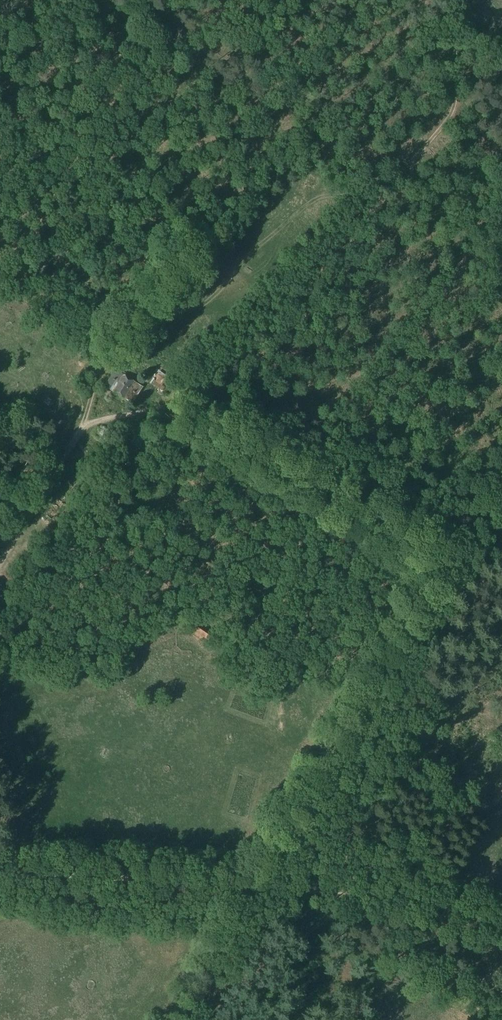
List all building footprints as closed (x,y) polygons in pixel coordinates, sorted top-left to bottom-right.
[(104,386),(132,403),(142,387),(115,370),(104,386)] [(159,371),(155,377),(164,383),(168,376),(159,371)] [(187,619),(181,627),(213,650),(219,641),(187,619)]
